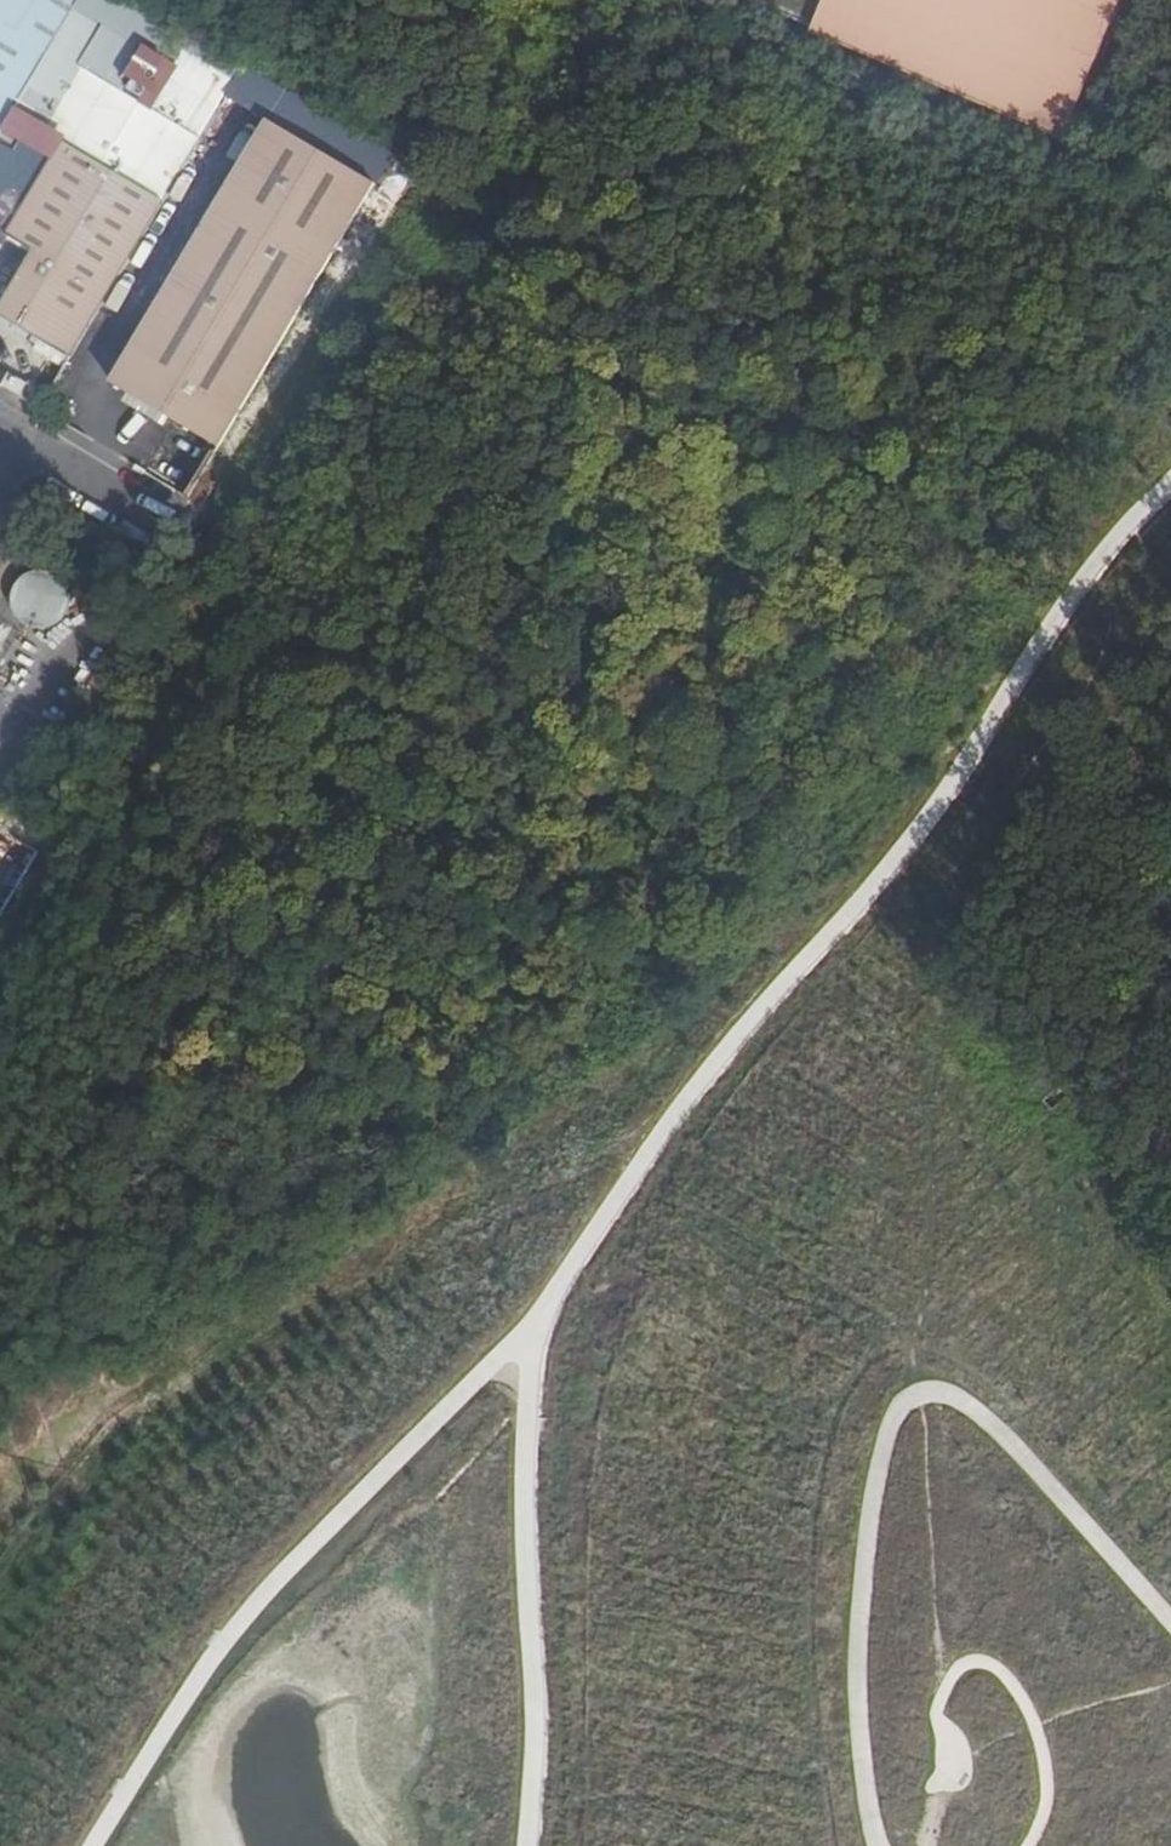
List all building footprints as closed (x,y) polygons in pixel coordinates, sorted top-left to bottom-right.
[(1062,138),(1122,0),(745,0),(1062,138)] [(12,116),(52,50),(0,19),(0,137),(12,116)] [(41,134),(81,67),(52,50),(12,116),(41,134)] [(81,67),(41,134),(41,135),(63,147),(11,237),(37,252),(0,314),(0,315),(71,357),(150,224),(200,138),(81,67)] [(372,182),(267,120),(112,379),(218,443),(372,182)] [(119,535),(93,519),(86,531),(112,547),(119,535)] [(61,580),(56,575),(49,572),(43,571),(39,571),(35,572),(27,575),(22,579),(17,586),(14,593),(12,600),(13,606),(15,612),(18,617),(21,621),(26,624),(31,627),(38,628),(44,628),(47,628),(54,625),(59,622),(64,617),(68,609),(69,604),(69,598),(69,592),(66,585),(61,580)]
